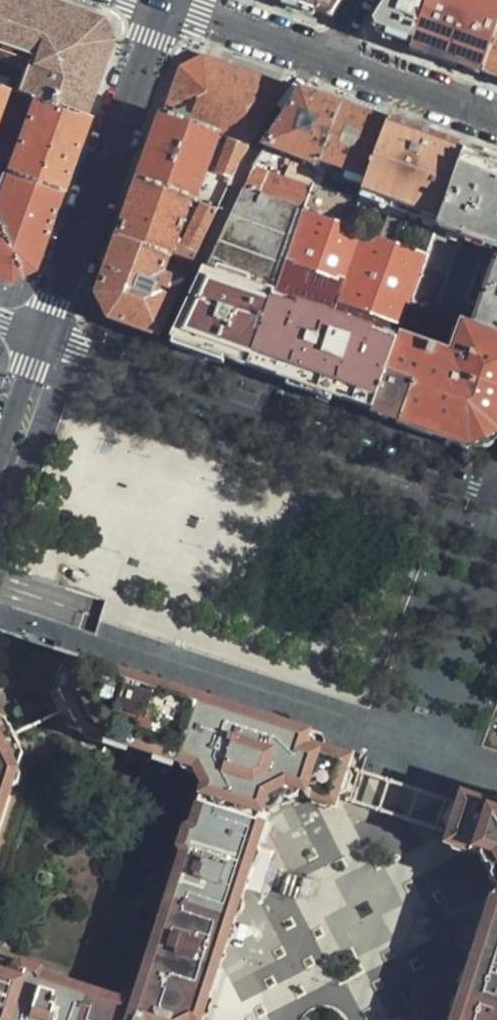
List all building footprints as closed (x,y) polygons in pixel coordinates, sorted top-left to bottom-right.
[(4,90),(31,99),(84,118),(111,42),(99,19),(45,0),(0,0),(0,89),(4,90)] [(280,0),(332,19),(344,0),(279,0),(280,0)] [(371,12),(380,36),(395,42),(410,47),(427,0),(379,0),(371,12)] [(483,73),(496,35),(496,0),(427,0),(410,47),(426,53),(483,73)] [(483,73),(496,78),(496,35),(483,73)] [(179,68),(163,115),(249,145),(284,87),(202,56),(191,62),(179,68)] [(301,92),(267,146),(320,165),(322,161),(341,106),(321,99),(301,92)] [(5,174),(58,193),(71,156),(84,118),(31,99),(5,174)] [(364,115),(341,106),(322,161),(368,178),(387,123),(364,115)] [(249,145),(163,115),(152,145),(140,180),(192,199),(204,170),(230,179),(249,145)] [(440,222),(464,152),(451,147),(387,123),(368,178),(362,194),(440,222)] [(496,334),(496,164),(464,152),(440,222),(428,258),(413,303),(496,334)] [(253,169),(243,190),(304,212),(312,190),(253,169)] [(58,193),(5,174),(0,188),(0,238),(17,275),(31,268),(43,234),(58,193)] [(192,199),(140,180),(131,204),(119,239),(170,257),(191,264),(217,208),(192,199)] [(304,212),(243,190),(172,341),(211,355),(250,368),(304,212)] [(312,190),(304,212),(350,228),(358,207),(312,190)] [(304,212),(250,368),(309,389),(374,412),(413,303),(428,258),(350,228),(304,212)] [(17,275),(0,238),(0,279),(6,281),(17,275)] [(170,257),(119,239),(111,261),(99,293),(110,319),(157,337),(180,287),(162,278),(170,257)] [(413,303),(374,412),(476,449),(496,439),(496,334),(413,303)] [(8,632),(0,636),(0,1019),(203,1019),(267,827),(300,810),(332,821),(336,811),(348,815),(361,781),(347,776),(352,763),(309,750),(315,732),(160,682),(8,632)] [(361,781),(348,815),(392,830),(430,842),(441,808),(404,796),(361,781)] [(461,800),(456,813),(441,808),(430,842),(446,847),(442,858),(474,869),(485,899),(445,1019),(496,1019),(496,812),(461,800)]
